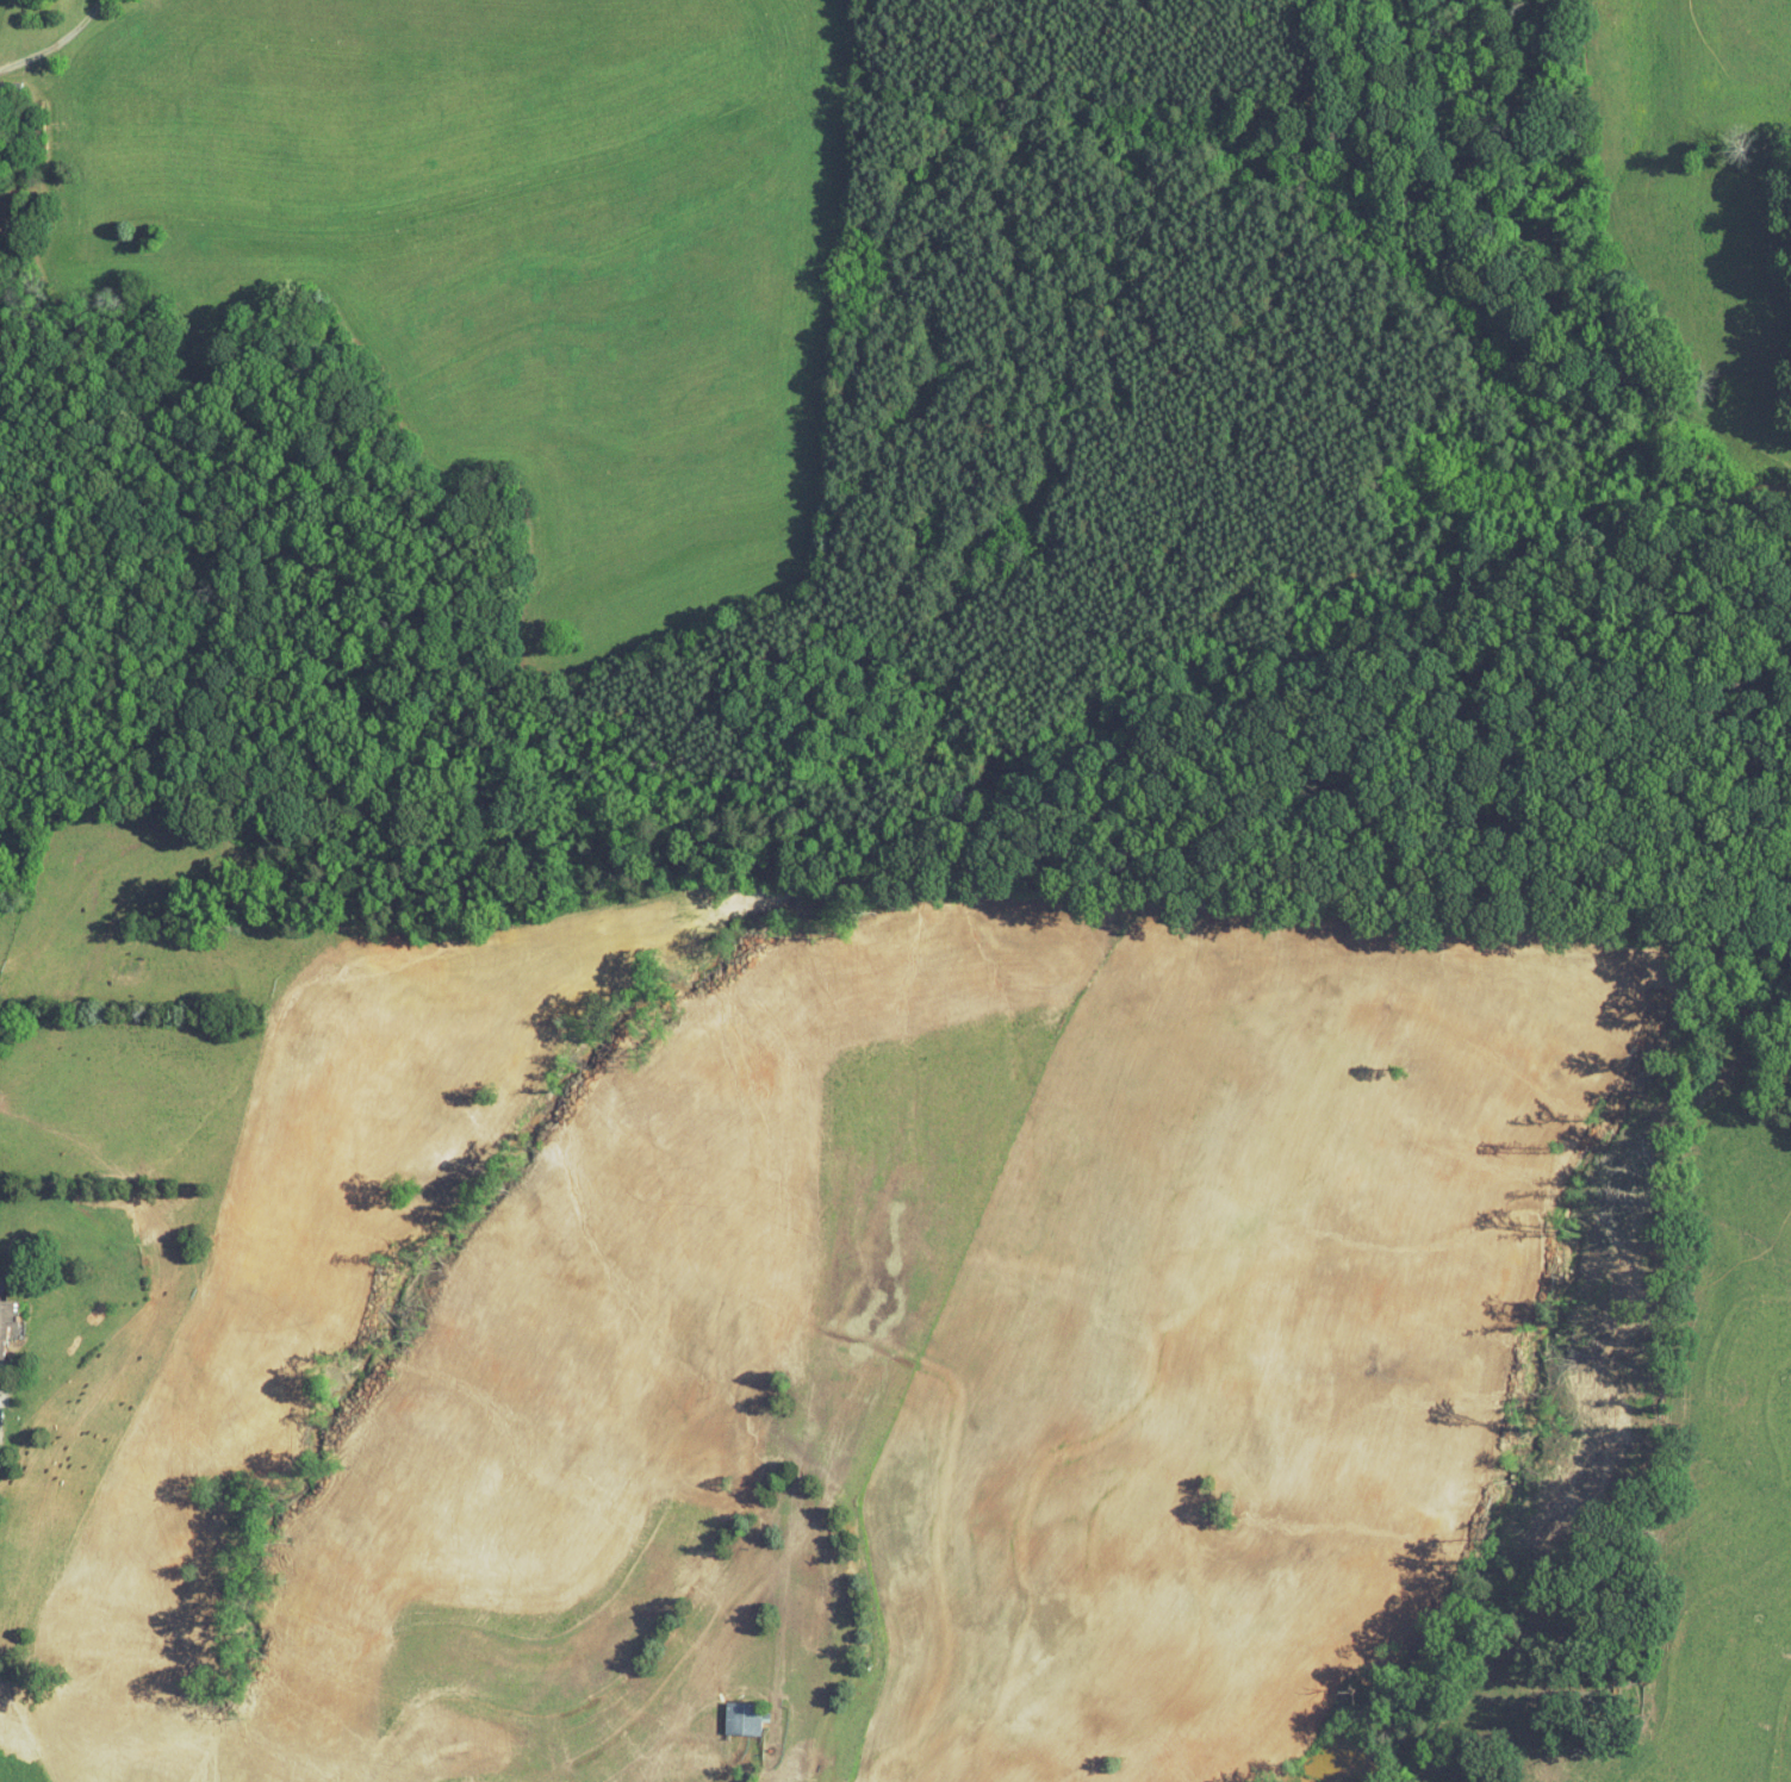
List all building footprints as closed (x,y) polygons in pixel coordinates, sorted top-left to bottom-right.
[(0,1299),(0,1358),(7,1358),(7,1325),(19,1325),(20,1299),(0,1299)] [(726,1734),(761,1735),(762,1721),(771,1722),(772,1703),(726,1702),(726,1734)]
